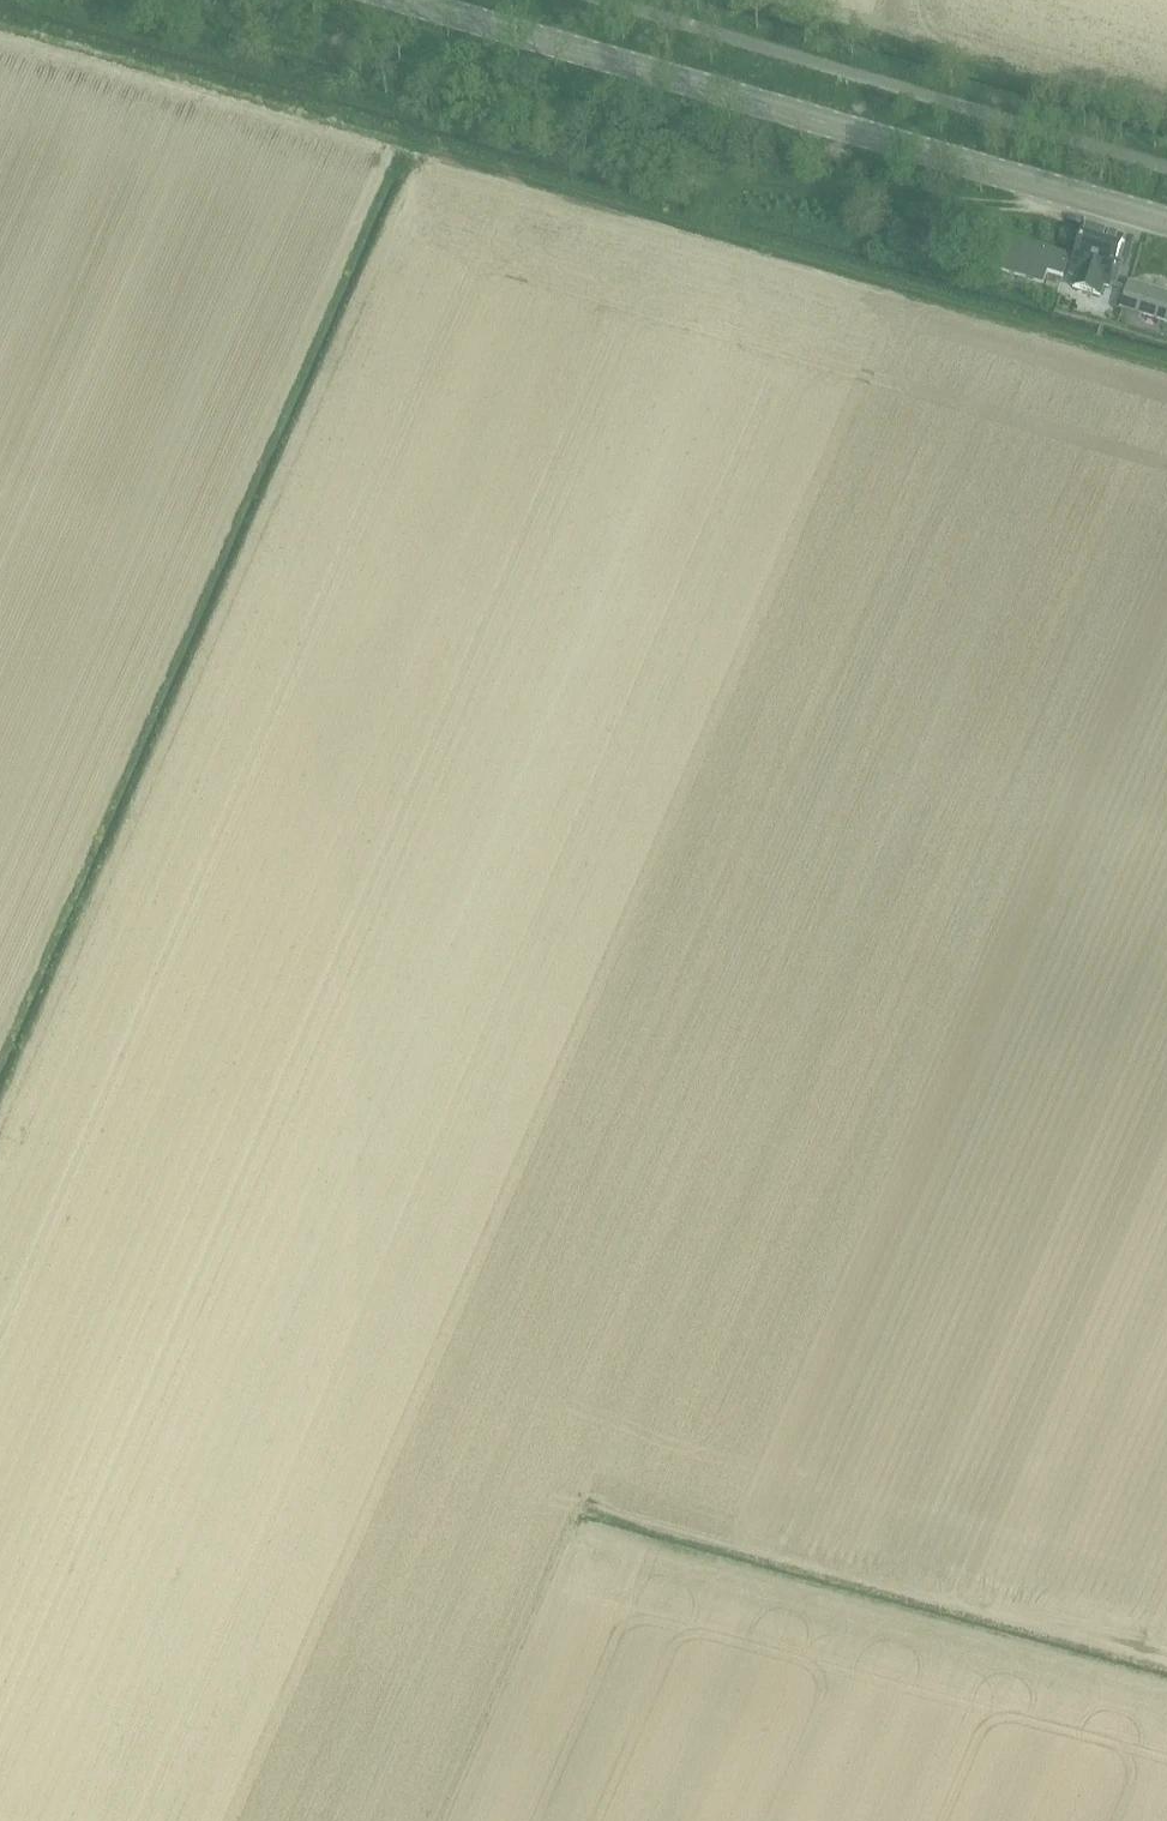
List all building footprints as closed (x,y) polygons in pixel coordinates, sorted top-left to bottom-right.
[(968,226),(958,258),(979,264),(979,267),(1045,288),(1049,275),(1065,280),(1067,274),(1072,258),(968,226)] [(1076,260),(1071,276),(1074,277),(1071,287),(1090,292),(1102,296),(1105,286),(1109,287),(1124,241),(1086,229),(1076,260)] [(1129,281),(1120,309),(1166,323),(1166,292),(1129,281)]
